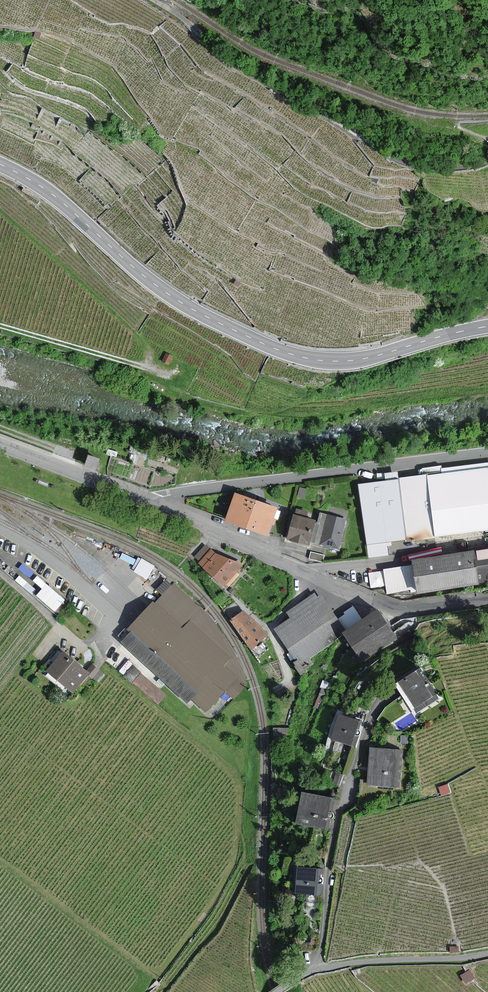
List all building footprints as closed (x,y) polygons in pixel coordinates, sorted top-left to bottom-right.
[(173,356),(166,352),(162,361),(169,364),(173,356)] [(91,453),(87,465),(99,469),(103,457),(91,453)] [(369,544),(487,529),(487,469),(362,485),(369,544)] [(236,494),(227,521),(232,522),(250,529),(263,534),(268,535),(272,524),(274,525),(276,519),(273,518),(276,509),(236,494)] [(327,514),(320,512),(317,524),(314,523),(315,520),(294,515),(288,537),(288,539),(308,544),(309,542),(311,543),(319,545),(338,550),(346,519),(327,514)] [(216,552),(212,549),(211,550),(206,546),(197,556),(202,561),(201,562),(226,584),(227,583),(230,585),(240,574),(237,572),(245,563),(216,552)] [(422,589),(469,582),(487,579),(487,549),(418,560),(422,589)] [(311,552),(309,558),(323,562),(325,555),(311,552)] [(138,555),(132,568),(149,576),(156,563),(138,555)] [(57,608),(66,596),(46,582),(38,595),(57,608)] [(297,656),(299,655),(304,662),(310,658),(307,654),(342,629),(332,615),(316,593),(290,612),(295,619),(278,631),(293,650),(297,656)] [(135,629),(126,639),(188,697),(192,693),(206,706),(225,687),(235,696),(245,686),(222,664),(230,656),(195,622),(186,630),(157,602),(149,610),(136,624),(133,627),(135,629)] [(234,621),(254,646),(266,636),(245,611),(234,621)] [(394,637),(377,613),(347,633),(363,658),(394,637)] [(60,677),(74,690),(91,672),(97,678),(102,673),(94,666),(89,671),(66,650),(62,654),(60,651),(52,659),(56,663),(50,670),(52,672),(48,675),(55,682),(60,677)] [(133,664),(125,674),(135,681),(142,671),(133,664)] [(431,695),(416,674),(400,685),(415,706),(431,695)] [(354,744),(362,721),(342,714),(334,737),(354,744)] [(399,786),(401,749),(373,747),(370,784),(399,786)] [(449,784),(439,786),(442,796),(451,793),(449,784)] [(328,828),(334,797),(306,791),(300,822),(328,828)] [(320,894),(322,869),(300,867),(298,892),(320,894)] [(474,978),(470,970),(463,975),(467,982),(474,978)]
